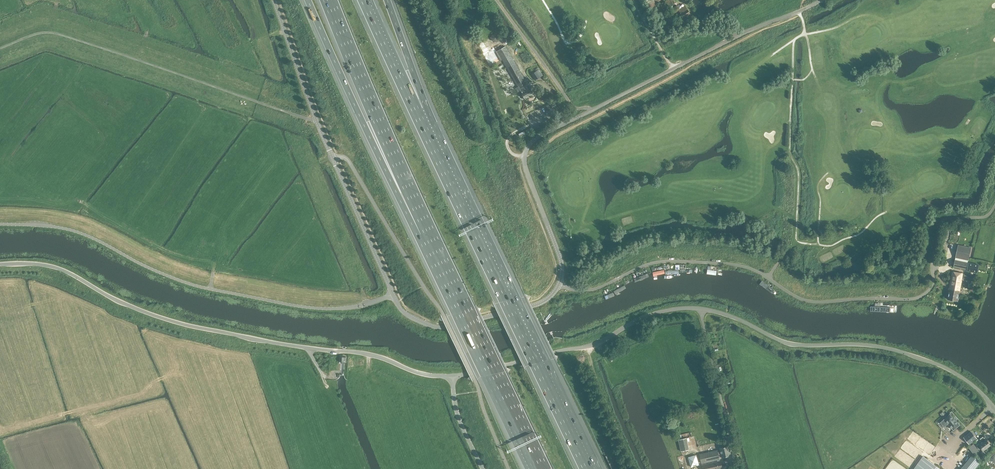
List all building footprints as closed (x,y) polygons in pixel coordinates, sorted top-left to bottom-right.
[(645,1),(647,6),(648,6),(650,9),(657,5),(665,1),(666,0),(647,0),(645,1)] [(668,6),(665,1),(657,5),(660,12),(662,10),(662,9),(668,6)] [(690,14),(685,6),(678,10),(682,18),(690,14)] [(490,35),(493,42),(499,39),(496,33),(490,35)] [(529,87),(505,46),(496,51),(493,46),(491,47),(491,48),(488,50),(483,41),(478,43),(483,53),(482,53),(490,66),(496,63),(502,59),(507,69),(518,86),(515,88),(518,92),(520,91),(522,94),(524,98),(533,93),(531,89),(532,88),(531,86),(529,87)] [(542,76),(538,69),(537,70),(536,69),(535,70),(536,71),(531,74),(535,80),(542,76)] [(968,260),(971,248),(958,245),(956,257),(968,260)] [(966,269),(968,262),(955,260),(954,267),(966,269)] [(979,265),(969,263),(967,271),(977,273),(979,265)] [(958,296),(963,273),(953,271),(948,299),(958,301),(958,300),(959,297),(958,296)] [(948,424),(954,431),(960,426),(956,421),(955,419),(954,419),(950,415),(941,423),(944,427),(948,424)] [(964,438),(970,445),(977,439),(971,432),(964,438)] [(679,440),(681,452),(689,450),(687,439),(679,440)] [(984,451),(991,445),(987,440),(980,445),(977,447),(979,449),(981,448),(984,451)] [(969,447),(974,455),(978,452),(975,448),(976,448),(973,444),(969,447)] [(721,451),(718,452),(719,457),(722,457),(722,458),(731,456),(729,446),(720,448),(721,451)] [(719,457),(718,452),(717,450),(700,454),(702,464),(712,461),(713,463),(702,465),(703,468),(720,468),(723,468),(721,461),(720,461),(719,460),(720,460),(719,457)] [(688,458),(691,467),(699,465),(696,456),(688,458)] [(962,468),(975,468),(980,463),(973,456),(962,468)] [(915,468),(941,468),(923,457),(915,468)]
